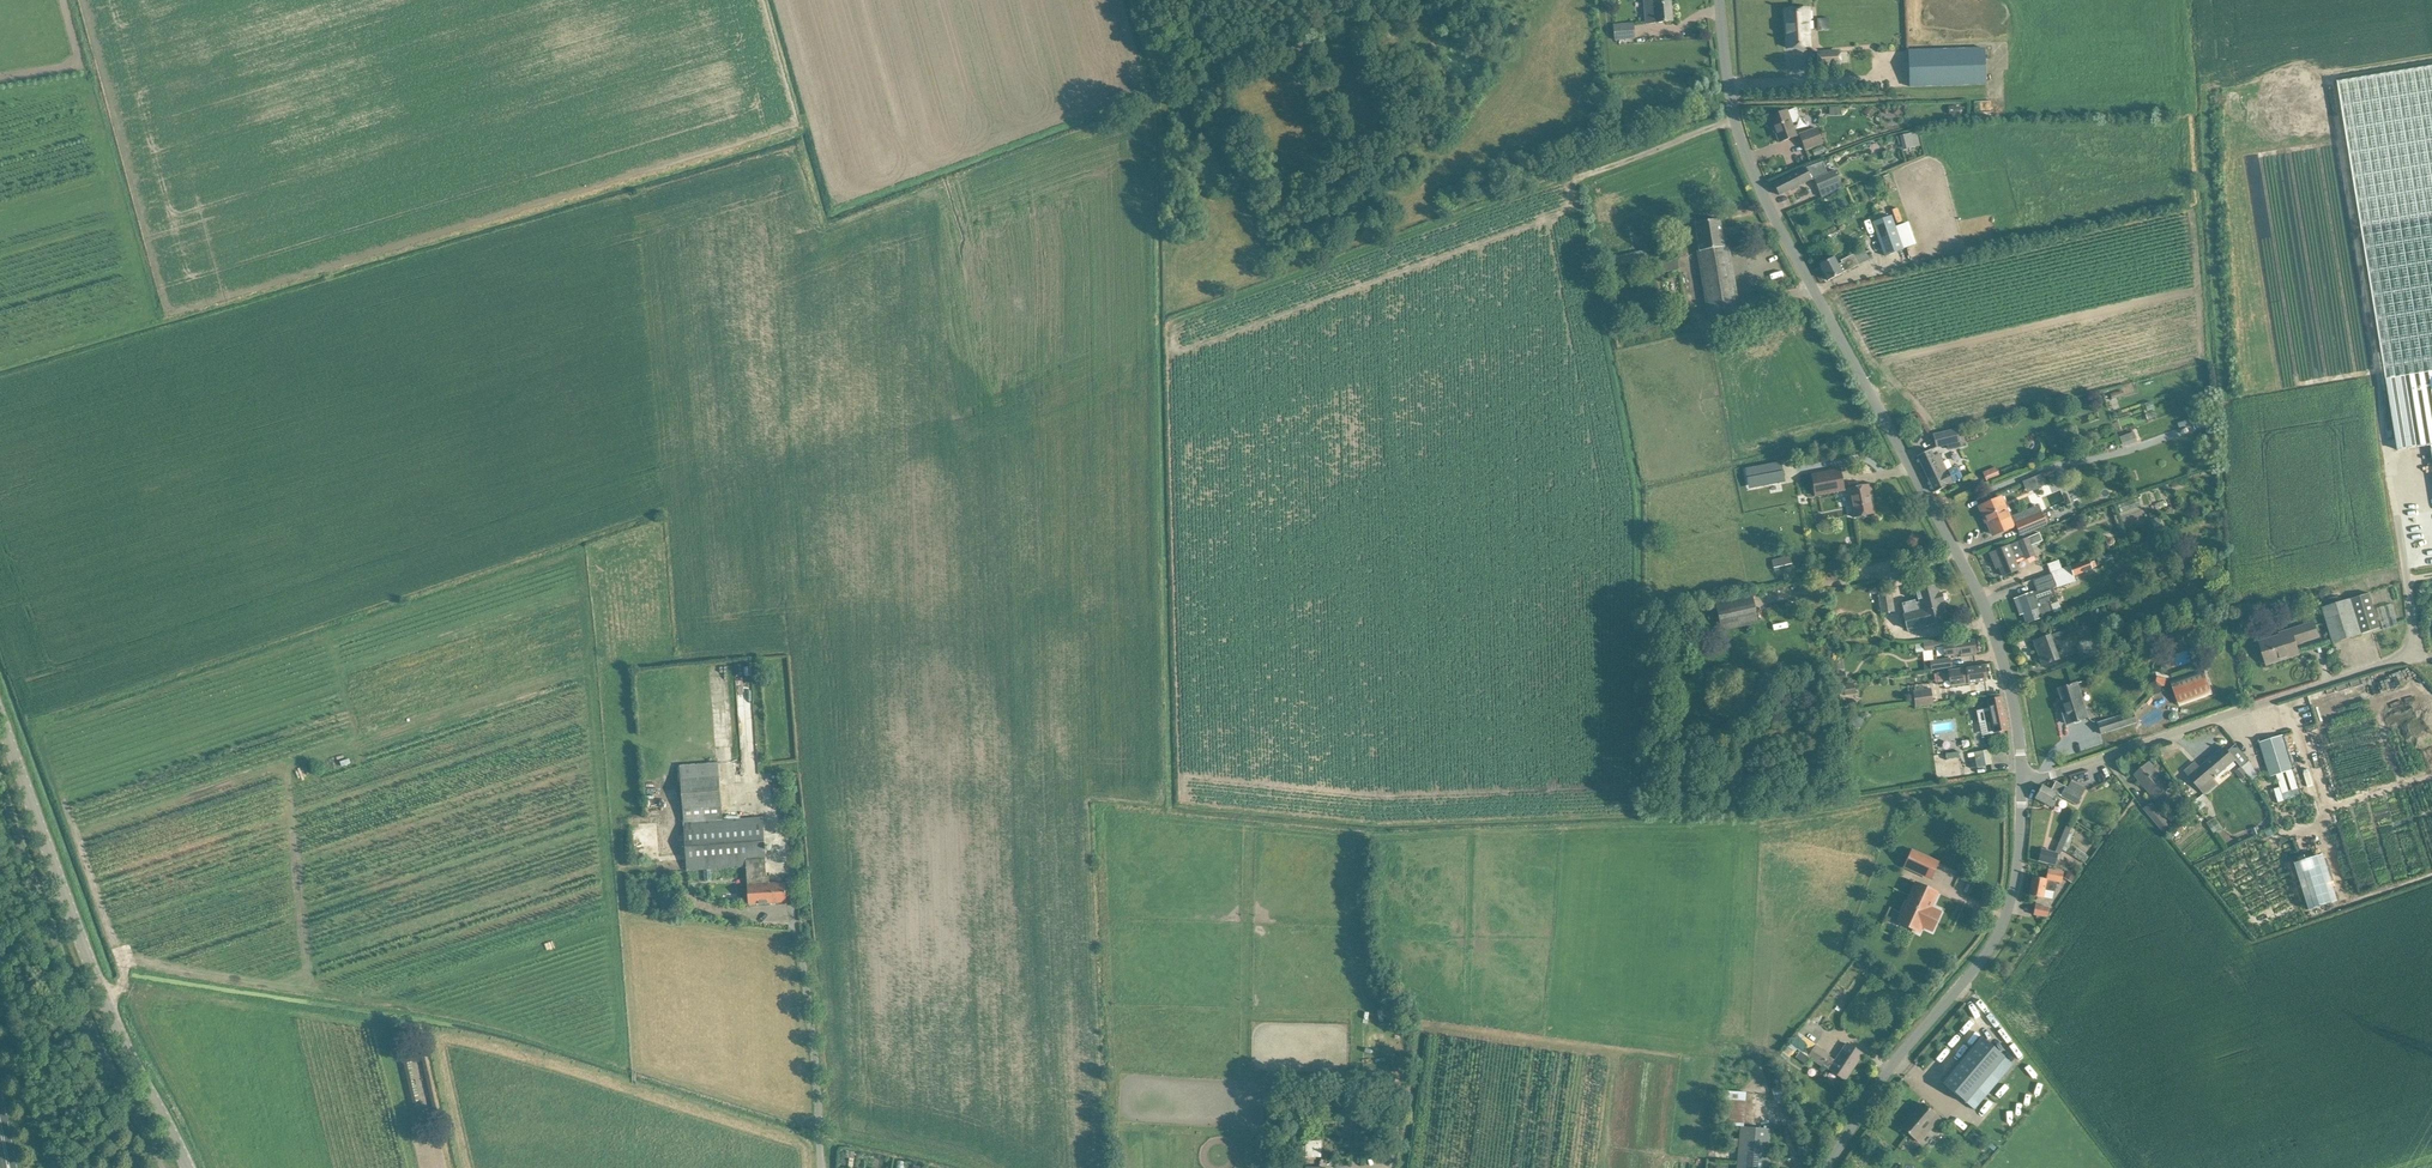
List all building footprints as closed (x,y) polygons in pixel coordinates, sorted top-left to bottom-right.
[(1671,2),(1663,3),(1662,0),(1644,0),(1646,17),(1648,17),(1649,24),(1672,22),(1671,2)] [(1787,48),(1813,47),(1811,9),(1785,10),(1786,26),(1787,26),(1787,33),(1786,33),(1787,48)] [(1634,24),(1614,26),(1615,40),(1635,38),(1634,24)] [(1908,51),(1909,88),(1987,85),(1985,48),(1908,51)] [(1841,64),(1840,52),(1818,54),(1818,65),(1841,64)] [(2338,83),(2383,357),(2385,367),(2386,372),(2398,451),(2431,445),(2431,442),(2431,67),(2338,83)] [(1868,105),(1865,111),(1872,116),(1876,111),(1868,105)] [(1796,136),(1791,123),(1795,122),(1798,114),(1796,107),(1769,118),(1772,128),(1774,128),(1779,143),(1796,136)] [(1830,123),(1839,121),(1836,113),(1827,115),(1830,123)] [(1823,144),(1817,128),(1799,134),(1805,150),(1823,144)] [(1806,168),(1773,184),(1779,195),(1811,179),(1814,180),(1823,176),(1818,164),(1806,168)] [(1823,176),(1814,180),(1821,197),(1843,188),(1836,171),(1827,175),(1823,176)] [(1891,216),(1873,222),(1885,256),(1903,250),(1891,216)] [(1719,219),(1707,221),(1695,223),(1700,251),(1697,251),(1709,320),(1740,314),(1728,246),(1724,246),(1719,219)] [(1917,245),(1913,235),(1903,238),(1906,248),(1917,245)] [(1859,241),(1863,248),(1841,261),(1842,263),(1838,265),(1834,257),(1830,259),(1820,264),(1828,281),(1839,275),(1842,274),(1842,273),(1846,271),(1872,257),(1871,254),(1874,253),(1866,238),(1859,241)] [(1617,267),(1648,260),(1645,250),(1615,257),(1617,267)] [(1660,273),(1679,270),(1677,259),(1658,262),(1660,273)] [(2188,419),(2178,423),(2180,427),(2189,424),(2188,419)] [(1736,440),(1741,439),(1738,424),(1733,426),(1736,440)] [(1958,435),(1957,430),(1934,436),(1937,447),(1947,445),(1948,450),(1966,445),(1963,433),(1958,435)] [(1929,451),(1928,451),(1917,456),(1934,492),(1947,487),(1946,486),(1953,483),(1962,478),(1956,466),(1947,471),(1939,454),(1933,457),(1930,451),(1929,451)] [(1752,478),(1754,478),(1756,487),(1784,482),(1781,463),(1759,467),(1750,469),(1752,478)] [(1996,467),(1983,472),(1987,482),(1999,477),(1996,467)] [(1841,470),(1811,475),(1815,496),(1845,490),(1841,470)] [(1868,485),(1857,488),(1848,489),(1854,517),(1874,514),(1871,497),(1869,497),(1868,489),(1869,489),(1868,485)] [(2118,512),(2120,520),(2151,509),(2147,497),(2136,501),(2137,505),(2118,512)] [(2001,499),(1990,503),(1979,507),(1983,517),(1984,516),(1992,535),(2012,528),(2001,499)] [(2047,524),(2042,513),(2015,524),(2020,536),(2047,524)] [(2008,546),(2002,548),(1992,552),(2003,576),(2018,570),(2011,555),(2020,551),(2024,560),(2033,556),(2029,546),(2040,541),(2037,533),(2017,542),(2008,546)] [(2412,557),(2421,555),(2420,547),(2410,549),(2412,557)] [(2110,553),(2096,558),(2099,565),(2113,560),(2110,553)] [(1772,561),(1775,571),(1792,568),(1790,557),(1772,561)] [(2090,563),(2088,559),(2033,580),(2037,591),(2017,599),(2026,623),(2060,611),(2052,589),(2076,580),(2075,576),(2092,570),(2092,569),(2096,567),(2094,562),(2090,563)] [(1939,595),(1936,586),(1916,591),(1922,611),(1904,615),(1908,630),(1945,621),(1941,603),(1939,603),(1937,596),(1939,595)] [(1891,592),(1878,594),(1881,614),(1894,612),(1891,592)] [(2361,634),(2380,628),(2369,593),(2351,599),(2361,634)] [(1722,632),(1732,629),(1734,639),(1743,636),(1741,627),(1758,623),(1751,594),(1715,602),(1722,632)] [(2120,599),(2110,599),(2111,610),(2121,610),(2120,599)] [(2362,635),(2361,634),(2351,599),(2322,608),(2333,643),(2362,635)] [(2319,637),(2315,626),(2314,622),(2279,633),(2280,636),(2260,643),(2267,664),(2283,659),(2282,657),(2287,655),(2287,657),(2298,653),(2296,644),(2302,642),(2319,637)] [(2050,636),(2044,637),(2033,641),(2042,665),(2058,659),(2053,645),(2077,636),(2074,627),(2050,636)] [(2080,645),(2077,646),(2082,661),(2098,656),(2091,637),(2079,641),(2080,645)] [(1973,641),(1961,642),(1949,644),(1948,639),(1915,644),(1916,654),(1925,652),(1925,651),(1936,649),(1937,656),(1945,655),(1945,657),(1961,654),(1961,657),(1975,655),(1973,641)] [(1950,658),(1930,661),(1932,670),(1951,667),(1950,658)] [(2159,664),(2157,668),(2159,671),(2162,673),(2166,672),(2168,669),(2166,665),(2163,663),(2159,664)] [(1983,666),(1972,668),(1948,671),(1951,686),(1986,681),(1983,666)] [(2213,695),(2209,683),(2204,670),(2171,681),(2179,706),(2213,695)] [(2071,685),(2071,684),(2068,685),(2069,686),(2059,689),(2066,711),(2062,713),(2066,724),(2087,717),(2076,683),(2071,685)] [(1843,685),(1845,696),(1855,694),(1854,684),(1843,685)] [(1932,705),(1931,698),(1930,689),(1914,692),(1916,707),(1932,705)] [(2000,697),(1989,700),(1987,700),(1989,709),(1977,711),(1979,723),(1985,722),(1987,734),(1996,733),(2007,730),(2000,697)] [(2132,712),(2098,723),(2101,734),(2136,723),(2132,712)] [(2294,770),(2283,735),(2260,743),(2271,777),(2294,770)] [(2212,780),(2235,760),(2241,767),(2242,768),(2250,761),(2236,745),(2228,751),(2225,747),(2200,768),(2195,763),(2185,771),(2205,794),(2216,785),(2212,780)] [(1988,750),(1976,752),(1968,754),(1970,768),(1991,765),(1988,750)] [(746,866),(747,876),(766,875),(763,817),(723,818),(719,763),(680,765),(687,870),(746,866)] [(2171,787),(2157,772),(2150,763),(2135,775),(2156,800),(2171,787)] [(2235,772),(2242,781),(2249,776),(2242,768),(2241,767),(2235,772)] [(2076,804),(2079,799),(2084,789),(2071,781),(2067,788),(2055,782),(2051,790),(2042,785),(2035,798),(2045,804),(2052,807),(2058,795),(2076,804)] [(2164,832),(2171,826),(2151,803),(2144,809),(2164,832)] [(2204,829),(2209,836),(2217,830),(2212,824),(2204,829)] [(2055,853),(2051,852),(2041,849),(2038,861),(2055,865),(2059,854),(2061,855),(2072,826),(2067,825),(2055,853)] [(2210,841),(2220,838),(2219,832),(2208,835),(2210,841)] [(1904,867),(1930,879),(1938,863),(1912,851),(1904,867)] [(2318,857),(2295,864),(2309,910),(2332,903),(2318,857)] [(2063,872),(2060,872),(2048,869),(2046,879),(2033,877),(2029,896),(2043,898),(2044,890),(2054,892),(2056,882),(2061,883),(2063,872)] [(766,875),(747,876),(748,888),(739,889),(740,905),(787,903),(786,891),(785,883),(770,884),(769,877),(766,877),(766,875)] [(1937,893),(1915,883),(1897,923),(1919,933),(1922,926),(1932,931),(1941,912),(1930,908),(1937,893)] [(2049,908),(2047,907),(2035,905),(2033,915),(2047,917),(2049,908)] [(1838,985),(1845,991),(1858,976),(1851,969),(1838,985)] [(1829,1055),(1797,1034),(1789,1045),(1821,1066),(1822,1065),(1829,1070),(1844,1080),(1852,1068),(1852,1067),(1854,1063),(1855,1064),(1862,1054),(1846,1044),(1835,1061),(1828,1056),(1829,1055)] [(2013,1064),(2005,1058),(1981,1037),(1942,1082),(1966,1103),(1974,1110),(2013,1064)] [(1776,1087),(1772,1088),(1775,1095),(1777,1102),(1789,1098),(1784,1085),(1776,1087)] [(1740,1137),(1740,1139),(1732,1139),(1732,1147),(1739,1148),(1737,1167),(1767,1167),(1770,1129),(1744,1127),(1746,1093),(1725,1091),(1722,1125),(1740,1126),(1740,1137)] [(1940,1119),(1932,1112),(1923,1104),(1910,1119),(1902,1129),(1919,1143),(1940,1119)] [(1292,1164),(1304,1165),(1305,1153),(1292,1153),(1292,1164)]
